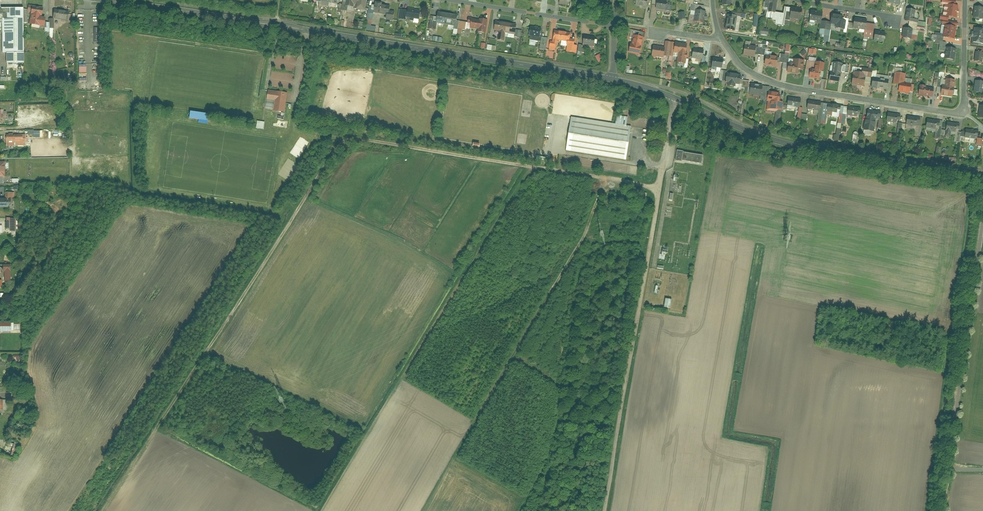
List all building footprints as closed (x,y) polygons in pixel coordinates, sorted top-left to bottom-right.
[(353,7),(353,5),(355,5),(355,9),(364,11),(366,0),(346,0),(345,5),(353,7)] [(655,9),(665,10),(667,1),(660,0),(657,0),(655,9)] [(769,4),(768,12),(775,13),(777,0),(765,0),(765,3),(769,4)] [(390,6),(382,5),(382,3),(375,2),(373,13),(388,15),(390,6)] [(946,15),(946,16),(956,17),(957,13),(958,14),(959,10),(957,10),(958,5),(947,4),(947,5),(944,4),(943,10),(946,11),(943,11),(943,15),(946,15)] [(38,15),(40,15),(42,7),(27,5),(26,11),(29,12),(29,14),(30,15),(29,24),(43,26),(44,17),(38,16),(38,15)] [(974,6),(973,17),(982,19),(982,7),(974,6)] [(791,7),(789,18),(800,20),(802,9),(791,7)] [(23,53),(23,8),(0,8),(0,29),(2,29),(1,53),(6,53),(23,53)] [(408,8),(406,18),(419,20),(420,11),(415,10),(415,9),(408,8)] [(54,9),(52,19),(67,21),(68,11),(54,9)] [(907,9),(905,21),(917,23),(918,20),(914,19),(915,10),(907,9)] [(694,16),(693,22),(696,22),(704,23),(705,20),(707,20),(707,16),(705,16),(706,12),(695,10),(694,16)] [(809,22),(820,24),(822,11),(811,10),(809,22)] [(438,11),(436,23),(455,26),(457,15),(438,11)] [(835,28),(843,29),(844,21),(841,21),(842,16),(832,14),(831,20),(830,20),(830,24),(835,24),(835,28)] [(693,22),(694,16),(689,15),(687,24),(696,25),(696,22),(693,22)] [(727,15),(725,30),(735,31),(737,16),(727,15)] [(854,17),(853,28),(865,30),(867,19),(854,17)] [(472,19),(470,28),(477,29),(477,32),(485,33),(487,20),(479,18),(479,21),(472,19)] [(493,31),(498,31),(497,40),(504,41),(505,32),(515,34),(516,24),(495,21),(493,31)] [(944,25),(942,37),(954,39),(956,27),(944,25)] [(529,36),(540,37),(541,28),(530,26),(529,36)] [(911,39),(913,29),(903,27),(901,38),(911,39)] [(974,27),(973,31),(971,31),(970,38),(972,38),(971,44),(982,46),(982,29),(974,27)] [(761,28),(760,35),(768,37),(769,29),(761,28)] [(554,30),(552,39),(569,42),(570,33),(554,30)] [(875,30),(873,41),(883,43),(885,32),(875,30)] [(584,35),(582,45),(593,47),(595,37),(584,35)] [(639,55),(642,37),(633,35),(631,45),(629,45),(628,52),(639,55)] [(675,42),(673,53),(677,54),(676,63),(685,64),(686,59),(687,53),(686,53),(687,44),(675,42)] [(744,45),(743,56),(754,57),(756,47),(744,45)] [(652,57),(662,58),(664,47),(653,46),(652,57)] [(945,47),(943,59),(954,61),(956,49),(945,47)] [(693,48),(691,58),(702,60),(704,50),(693,48)] [(982,63),(982,57),(982,53),(975,52),(973,61),(982,63)] [(6,63),(23,63),(23,53),(6,53),(6,63)] [(600,54),(595,56),(598,63),(603,60),(600,54)] [(766,55),(764,66),(776,67),(778,57),(766,55)] [(713,58),(711,67),(721,69),(723,59),(713,58)] [(793,59),(792,63),(788,62),(787,73),(797,74),(798,69),(803,70),(804,60),(793,59)] [(815,62),(814,69),(810,69),(809,78),(819,80),(820,72),(823,72),(825,63),(815,62)] [(842,64),(833,63),(831,72),(830,71),(829,81),(839,83),(842,64)] [(735,87),(735,84),(740,85),(741,75),(727,72),(725,83),(727,83),(727,86),(735,87)] [(853,72),(851,85),(864,87),(866,75),(862,75),(863,73),(853,72)] [(911,84),(904,83),(905,74),(894,72),(893,84),(899,85),(898,92),(910,94),(911,84)] [(873,77),(871,88),(886,90),(888,80),(873,77)] [(946,79),(945,85),(942,85),(940,95),(952,97),(955,80),(946,79)] [(982,93),(982,82),(974,81),(972,92),(982,94),(982,93)] [(751,85),(749,95),(761,97),(762,87),(751,85)] [(918,95),(932,98),(933,88),(925,87),(925,86),(919,85),(918,95)] [(266,99),(274,101),(273,111),(285,113),(287,93),(268,90),(266,99)] [(767,101),(770,102),(769,109),(782,111),(783,102),(779,101),(780,93),(768,91),(767,101)] [(787,106),(799,108),(801,99),(789,97),(787,106)] [(808,100),(807,109),(819,111),(820,102),(808,100)] [(828,104),(827,112),(836,114),(837,106),(828,104)] [(848,107),(847,115),(857,117),(857,114),(860,115),(861,108),(858,108),(848,107)] [(865,118),(863,130),(873,132),(875,120),(876,121),(877,111),(868,109),(866,119),(865,118)] [(191,112),(190,119),(209,121),(210,114),(191,112)] [(887,113),(886,122),(896,124),(898,115),(887,113)] [(571,117),(566,151),(626,159),(630,126),(626,125),(627,116),(617,115),(615,124),(571,117)] [(907,116),(906,125),(916,126),(916,123),(919,124),(920,117),(917,117),(917,118),(907,116)] [(927,119),(926,128),(935,129),(938,129),(939,124),(936,123),(937,121),(927,119)] [(950,137),(951,132),(955,133),(956,130),(958,131),(959,124),(947,122),(945,136),(950,137)] [(966,129),(964,138),(974,139),(974,136),(977,137),(978,131),(976,130),(976,131),(966,129)] [(5,135),(5,147),(25,146),(25,134),(5,135)] [(681,162),(681,161),(701,164),(702,155),(683,152),(683,151),(676,150),(675,161),(681,162)] [(0,199),(0,208),(10,208),(10,198),(0,199)] [(7,221),(9,221),(9,232),(17,232),(17,218),(7,218),(7,221)] [(2,272),(4,272),(4,282),(10,282),(10,266),(2,266),(2,272)] [(9,332),(9,331),(9,323),(0,323),(0,332),(9,332)]
